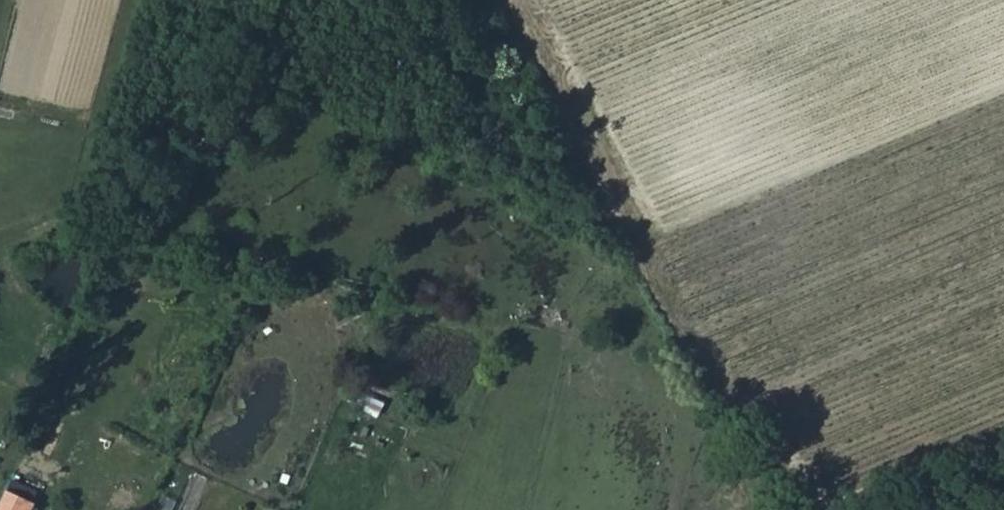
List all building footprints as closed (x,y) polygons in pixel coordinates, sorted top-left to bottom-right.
[(156,509),(177,509),(178,508),(182,509),(190,509),(205,479),(178,465),(156,509)] [(16,499),(11,509),(26,509),(28,504),(23,502),(16,499)]
